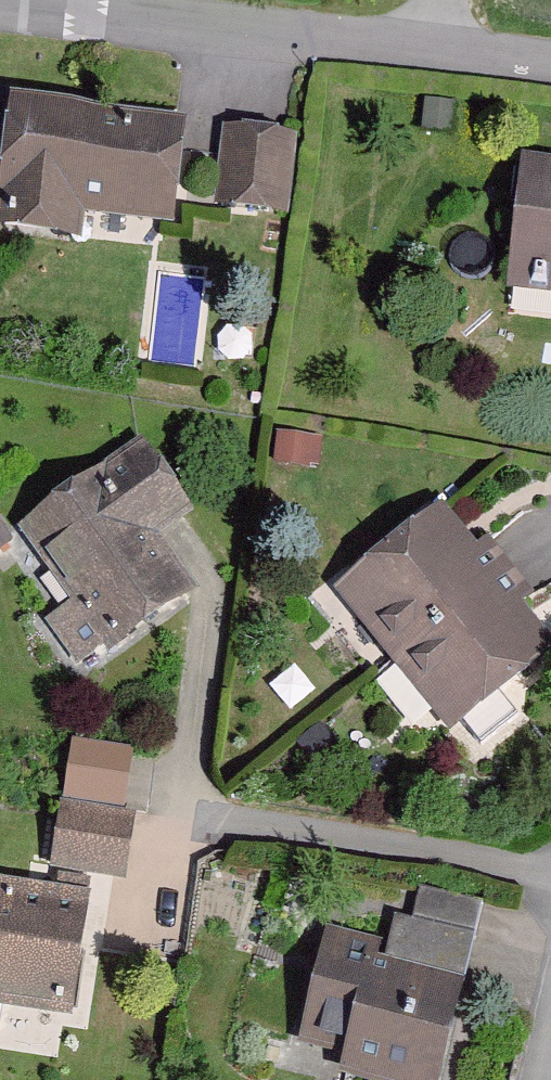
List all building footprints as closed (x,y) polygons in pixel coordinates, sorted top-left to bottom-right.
[(10,96),(0,181),(0,229),(81,239),(85,212),(173,223),(186,117),(10,96)] [(422,131),(454,135),(458,103),(426,99),(422,131)] [(221,123),(214,208),(287,214),(294,129),(221,123)] [(524,157),(509,289),(550,294),(550,160),(524,157)] [(274,462),(319,468),(323,439),(278,433),(274,462)] [(143,448),(16,532),(105,666),(200,603),(156,537),(188,515),(143,448)] [(318,602),(373,673),(433,751),(550,661),(550,645),(443,506),(318,602)] [(126,809),(134,750),(71,742),(63,800),(126,809)] [(61,804),(51,871),(126,881),(136,815),(61,804)] [(0,883),(0,1007),(75,1017),(92,896),(0,883)] [(385,958),(466,977),(483,903),(420,889),(413,920),(395,916),(389,941),(385,958)] [(326,926),(299,1045),(346,1056),(341,1076),(358,1079),(444,1079),(467,977),(466,977),(385,958),(389,941),(326,926)]
